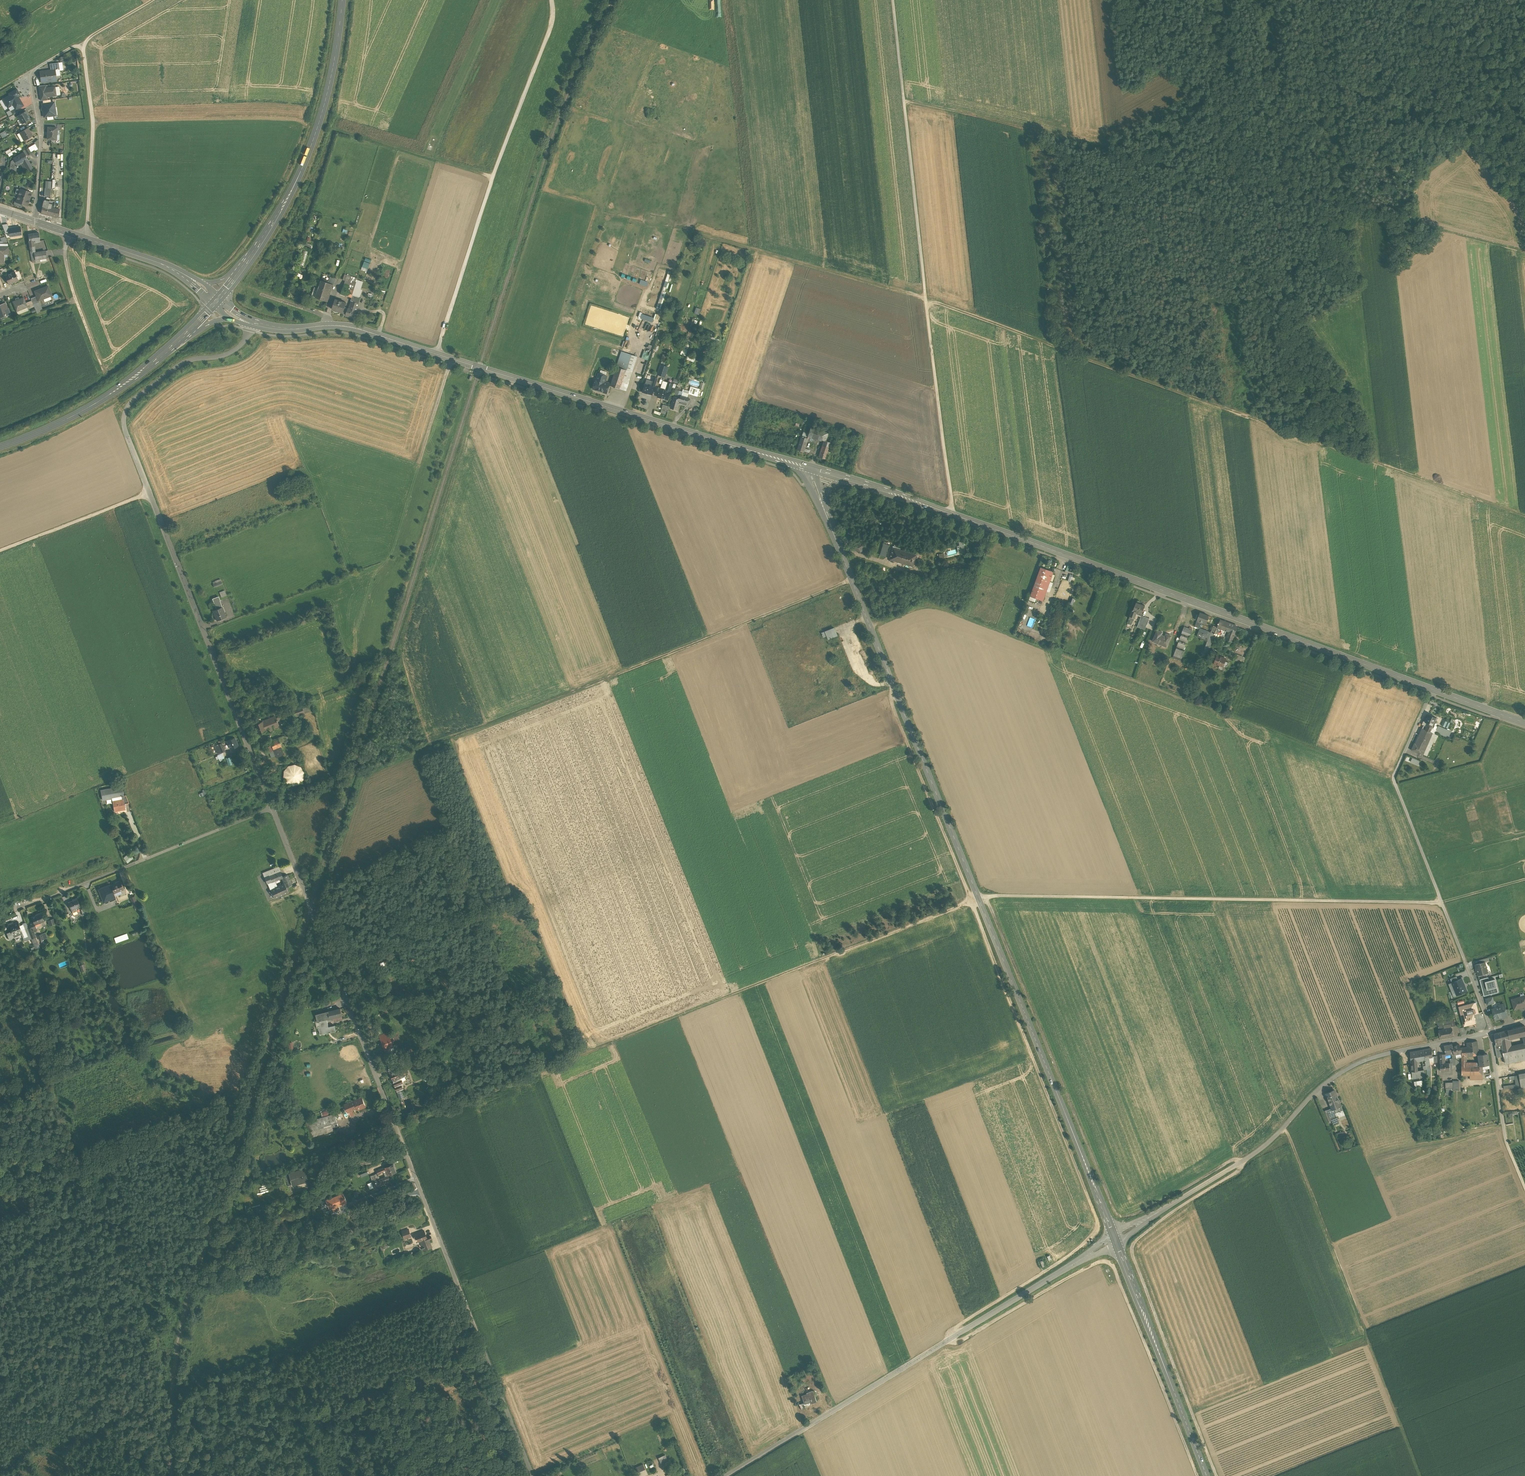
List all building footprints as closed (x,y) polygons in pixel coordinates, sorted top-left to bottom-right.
[(51,70),(40,72),(42,83),(56,80),(55,70),(51,70)] [(45,88),(40,89),(41,98),(47,97),(56,96),(55,87),(45,88)] [(10,95),(3,99),(8,108),(13,105),(13,104),(20,100),(18,96),(20,95),(17,89),(9,94),(10,95)] [(20,100),(13,104),(13,105),(14,106),(13,106),(15,110),(23,106),(20,100)] [(43,103),(42,104),(44,117),(56,115),(54,102),(51,102),(43,103)] [(26,111),(17,116),(22,124),(30,119),(26,111)] [(57,128),(48,127),(47,139),(56,140),(57,135),(57,128)] [(28,128),(21,132),(23,136),(22,137),(24,141),(32,136),(29,131),(30,131),(28,128)] [(28,159),(24,152),(14,158),(18,165),(23,162),(26,168),(28,172),(33,169),(28,159)] [(32,192),(20,189),(18,195),(30,199),(32,192)] [(30,199),(18,195),(16,202),(23,204),(27,206),(30,199)] [(60,198),(55,197),(55,201),(54,208),(52,216),(58,218),(59,213),(60,209),(59,209),(60,198)] [(49,201),(44,199),(41,213),(52,216),(54,208),(51,207),(52,204),(49,203),(49,201)] [(39,233),(28,234),(29,242),(30,242),(32,242),(40,241),(39,233)] [(3,262),(3,253),(8,253),(8,247),(0,247),(0,262),(3,262)] [(303,250),(299,265),(304,266),(308,251),(303,250)] [(46,252),(34,253),(35,260),(47,258),(46,252)] [(364,261),(361,269),(367,271),(370,263),(364,261)] [(15,272),(5,276),(9,284),(19,280),(15,272)] [(358,278),(345,274),(343,280),(345,280),(352,282),(356,283),(358,278)] [(331,284),(322,280),(319,288),(328,292),(331,284)] [(352,282),(345,280),(343,287),(350,289),(352,282)] [(48,286),(35,291),(37,296),(39,300),(51,295),(48,286)] [(350,289),(343,287),(341,293),(352,297),(352,295),(354,291),(350,289)] [(328,292),(319,288),(316,297),(328,301),(329,296),(327,296),(328,292)] [(353,295),(352,295),(352,297),(351,301),(352,301),(359,303),(361,298),(358,297),(353,295)] [(37,296),(31,298),(31,300),(32,300),(33,304),(39,302),(39,300),(37,296)] [(24,297),(13,301),(17,311),(27,307),(26,303),(24,297)] [(346,303),(335,299),(332,309),(343,313),(345,307),(346,303)] [(31,300),(26,303),(27,307),(28,309),(34,306),(33,304),(32,300),(31,300)] [(352,301),(349,309),(356,311),(359,303),(352,301)] [(0,305),(0,317),(6,315),(6,314),(9,313),(6,303),(0,305)] [(349,309),(348,308),(346,315),(354,318),(356,311),(349,309)] [(684,342),(681,354),(686,355),(690,343),(684,342)] [(637,357),(622,351),(617,366),(626,369),(626,370),(632,371),(637,357)] [(667,367),(661,365),(658,374),(664,376),(667,367)] [(626,369),(617,366),(610,385),(620,389),(626,370),(626,369)] [(632,371),(626,370),(620,389),(626,390),(632,371)] [(607,376),(599,373),(596,380),(593,389),(606,393),(609,384),(605,382),(607,376)] [(651,386),(645,384),(642,391),(652,394),(655,387),(651,386)] [(661,389),(660,388),(658,396),(667,399),(670,391),(665,390),(661,389)] [(699,391),(690,388),(689,391),(688,394),(697,396),(699,391)] [(677,397),(674,396),(670,408),(677,410),(679,403),(680,398),(677,397)] [(824,432),(811,427),(808,435),(822,440),(824,432)] [(802,436),(797,450),(803,452),(807,438),(806,438),(802,436)] [(826,441),(825,440),(825,441),(819,457),(825,459),(830,442),(826,441)] [(966,551),(964,540),(957,542),(958,552),(966,551)] [(849,549),(861,552),(863,545),(852,541),(849,549)] [(880,555),(885,557),(889,546),(884,544),(880,555)] [(916,556),(893,548),(889,558),(913,566),(916,556)] [(1050,571),(1040,567),(1037,577),(1050,582),(1053,572),(1050,571)] [(1050,582),(1037,577),(1030,596),(1043,601),(1050,582)] [(218,596),(212,599),(216,609),(222,607),(220,601),(218,596)] [(1137,602),(1136,602),(1133,610),(1133,611),(1137,612),(1142,614),(1145,605),(1140,603),(1137,602)] [(216,609),(213,611),(217,621),(226,617),(224,613),(223,613),(221,608),(222,607),(216,609)] [(1209,616),(1200,612),(1197,620),(1201,621),(1204,622),(1206,623),(1209,616)] [(1149,618),(1141,615),(1139,621),(1147,624),(1149,618)] [(1237,626),(1220,620),(1217,627),(1215,633),(1227,637),(1226,640),(1232,642),(1237,627),(1237,626)] [(1147,624),(1139,621),(1137,627),(1145,630),(1147,624)] [(1208,640),(1202,656),(1206,657),(1215,633),(1217,627),(1213,625),(1211,633),(1208,640)] [(1192,630),(1184,627),(1181,634),(1188,636),(1189,637),(1192,630)] [(829,640),(837,636),(834,628),(822,633),(824,637),(827,636),(829,640)] [(1211,633),(1200,628),(1198,632),(1203,634),(1201,638),(1208,640),(1211,633)] [(1165,636),(1161,635),(1162,632),(1157,630),(1153,641),(1167,647),(1171,636),(1166,634),(1165,636)] [(1181,634),(1177,647),(1179,648),(1182,649),(1183,649),(1188,636),(1181,634)] [(1239,654),(1236,660),(1243,662),(1245,657),(1239,654)] [(1226,659),(1217,655),(1214,663),(1223,666),(1225,661),(1226,659)] [(302,705),(294,708),(297,716),(305,713),(302,705)] [(1436,717),(1428,714),(1427,717),(1426,720),(1425,722),(1428,723),(1433,725),(1436,717)] [(275,716),(262,722),(253,725),(257,734),(269,729),(269,730),(271,730),(272,730),(273,728),(272,727),(278,725),(277,721),(277,720),(276,720),(275,716)] [(1444,720),(1441,725),(1448,728),(1450,722),(1444,720)] [(1450,733),(1438,727),(1436,731),(1448,737),(1450,733)] [(1425,730),(1422,729),(1420,734),(1428,738),(1429,739),(1432,733),(1430,732),(1425,730)] [(1428,738),(1420,734),(1415,744),(1414,744),(1412,750),(1423,754),(1425,748),(1424,748),(1428,738)] [(234,737),(227,740),(230,749),(238,746),(234,737)] [(278,738),(270,741),(273,750),(281,746),(278,738)] [(221,743),(214,746),(218,753),(225,751),(224,749),(225,748),(224,746),(223,746),(221,743)] [(283,754),(281,749),(270,753),(272,758),(283,754)] [(1418,765),(1420,761),(1412,757),(1410,761),(1418,765)] [(287,785),(301,783),(300,780),(305,779),(302,764),(284,767),(287,785)] [(121,787),(101,791),(103,799),(122,795),(121,787)] [(119,801),(113,802),(114,811),(118,810),(118,812),(122,812),(121,808),(125,808),(123,798),(119,799),(119,801)] [(128,862),(133,858),(129,852),(123,857),(128,862)] [(279,866),(263,873),(264,877),(273,874),(280,871),(279,866)] [(280,871),(273,874),(275,880),(282,877),(280,871)] [(273,874),(264,877),(267,883),(274,880),(275,880),(273,874)] [(282,877),(284,883),(286,887),(292,885),(288,875),(282,877)] [(120,880),(116,882),(116,883),(111,884),(114,892),(120,890),(123,888),(120,880)] [(274,880),(267,883),(270,889),(276,887),(277,887),(274,880)] [(111,884),(100,889),(105,901),(116,897),(114,892),(111,884)] [(276,887),(270,889),(274,898),(281,895),(278,890),(277,891),(276,887)] [(286,887),(278,890),(281,895),(288,892),(286,887)] [(77,898),(72,899),(72,900),(68,902),(71,909),(76,908),(80,906),(77,898)] [(40,912),(36,914),(36,915),(32,917),(34,921),(35,926),(40,924),(39,922),(43,921),(40,912)] [(47,920),(50,926),(57,923),(54,917),(47,920)] [(21,930),(18,921),(13,923),(13,924),(9,925),(12,933),(21,930)] [(32,938),(28,929),(25,930),(28,936),(23,938),(24,941),(28,939),(32,938)] [(127,934),(114,938),(116,942),(128,938),(127,934)] [(1485,962),(1476,964),(1478,975),(1488,972),(1485,962)] [(1482,986),(1483,985),(1486,984),(1485,981),(1489,980),(1488,977),(1480,980),(1482,986)] [(1458,980),(1452,982),(1457,995),(1466,991),(1463,983),(1464,983),(1462,978),(1458,980)] [(1495,979),(1489,980),(1485,981),(1486,984),(1483,985),(1484,991),(1483,991),(1484,996),(1496,993),(1494,987),(1497,987),(1495,979)] [(1512,999),(1514,1009),(1524,1006),(1524,996),(1512,999)] [(1476,1002),(1459,1007),(1464,1025),(1475,1022),(1473,1014),(1474,1014),(1478,1013),(1476,1002)] [(1504,1004),(1499,1005),(1500,1007),(1492,1009),(1493,1012),(1492,1014),(1493,1016),(1494,1017),(1495,1019),(1502,1018),(1503,1016),(1507,1015),(1506,1010),(1504,1004)] [(340,1009),(333,1010),(334,1017),(335,1021),(342,1019),(340,1009)] [(329,1011),(322,1013),(323,1020),(327,1019),(331,1018),(329,1011)] [(327,1019),(323,1020),(320,1021),(321,1025),(319,1026),(321,1034),(336,1030),(335,1025),(328,1026),(327,1019)] [(1454,1020),(1438,1023),(1439,1030),(1451,1028),(1451,1026),(1455,1026),(1454,1020)] [(1508,1030),(1510,1038),(1523,1035),(1524,1034),(1524,1028),(1524,1026),(1508,1030)] [(1451,1028),(1439,1030),(1440,1038),(1453,1036),(1452,1028),(1451,1028)] [(1508,1030),(1500,1032),(1501,1040),(1509,1038),(1510,1038),(1508,1030)] [(1500,1032),(1494,1034),(1496,1045),(1502,1044),(1502,1041),(1501,1040),(1500,1032)] [(390,1038),(384,1040),(387,1047),(393,1045),(390,1038)] [(1477,1041),(1467,1043),(1467,1047),(1468,1051),(1472,1050),(1472,1055),(1479,1054),(1477,1041)] [(1460,1044),(1452,1046),(1454,1053),(1454,1054),(1455,1054),(1462,1053),(1462,1048),(1462,1047),(1460,1048),(1460,1044)] [(1502,1044),(1496,1045),(1497,1048),(1495,1049),(1497,1057),(1504,1056),(1502,1049),(1502,1045),(1502,1044)] [(1518,1046),(1511,1048),(1510,1044),(1502,1045),(1502,1049),(1504,1056),(1505,1063),(1521,1060),(1518,1046)] [(1452,1045),(1444,1046),(1446,1054),(1452,1053),(1454,1053),(1452,1046),(1452,1045)] [(1467,1047),(1462,1048),(1462,1053),(1462,1057),(1466,1056),(1472,1056),(1472,1055),(1472,1050),(1468,1051),(1467,1047)] [(1431,1048),(1423,1049),(1424,1058),(1429,1057),(1433,1057),(1431,1048)] [(1423,1049),(1410,1052),(1411,1061),(1415,1060),(1415,1061),(1416,1061),(1423,1060),(1423,1059),(1424,1058),(1423,1049)] [(1487,1054),(1478,1055),(1480,1066),(1482,1065),(1489,1064),(1487,1054)] [(415,1057),(409,1059),(412,1068),(422,1064),(418,1055),(414,1056),(415,1057)] [(1466,1066),(1462,1066),(1461,1075),(1473,1075),(1483,1075),(1482,1070),(1482,1066),(1466,1066)] [(404,1067),(398,1070),(401,1078),(405,1076),(406,1077),(407,1077),(406,1075),(405,1072),(406,1071),(404,1067)] [(396,1071),(390,1073),(398,1091),(403,1089),(401,1084),(403,1083),(401,1078),(398,1070),(396,1071)] [(1418,1071),(1412,1072),(1413,1079),(1425,1076),(1424,1070),(1418,1071)] [(1334,1090),(1326,1094),(1330,1105),(1339,1101),(1334,1090)] [(362,1098),(355,1101),(345,1105),(347,1110),(357,1106),(358,1109),(365,1106),(362,1098)] [(1339,1101),(1330,1105),(1332,1108),(1332,1110),(1341,1106),(1339,1101)] [(1332,1108),(1327,1110),(1330,1116),(1335,1114),(1342,1111),(1341,1106),(1332,1110),(1332,1108)] [(1327,1110),(1327,1109),(1323,1111),(1324,1114),(1328,1122),(1331,1121),(1330,1116),(1327,1110)] [(334,1114),(305,1122),(310,1138),(334,1131),(333,1128),(338,1126),(336,1120),(337,1119),(335,1113),(334,1114)] [(1337,1134),(1341,1142),(1348,1140),(1344,1131),(1337,1134)] [(393,1163),(390,1165),(390,1164),(387,1165),(388,1166),(385,1167),(387,1171),(389,1175),(397,1172),(393,1163)] [(305,1169),(290,1173),(293,1186),(308,1181),(305,1169)] [(373,1181),(372,1182),(374,1187),(391,1180),(389,1175),(380,1178),(373,1181)] [(83,1181),(80,1178),(76,1179),(74,1183),(77,1186),(81,1185),(83,1181)] [(343,1193),(333,1197),(334,1200),(336,1204),(338,1203),(342,1202),(343,1203),(347,1202),(343,1193)] [(334,1200),(329,1201),(328,1199),(326,1200),(330,1208),(339,1205),(338,1203),(336,1204),(334,1200)] [(409,1229),(403,1231),(405,1238),(411,1236),(409,1229)] [(424,1230),(420,1232),(414,1234),(416,1239),(418,1238),(419,1241),(420,1244),(419,1245),(421,1249),(431,1245),(429,1239),(432,1238),(431,1236),(427,1238),(424,1230)] [(813,1390),(806,1393),(807,1394),(801,1395),(804,1402),(805,1406),(808,1405),(807,1402),(810,1401),(810,1403),(817,1401),(813,1390)] [(665,1455),(659,1457),(665,1471),(669,1469),(665,1460),(667,1460),(665,1455)] [(643,1464),(636,1467),(638,1472),(645,1469),(643,1464)] [(667,1475),(675,1475),(688,1470),(686,1466),(667,1475)]
